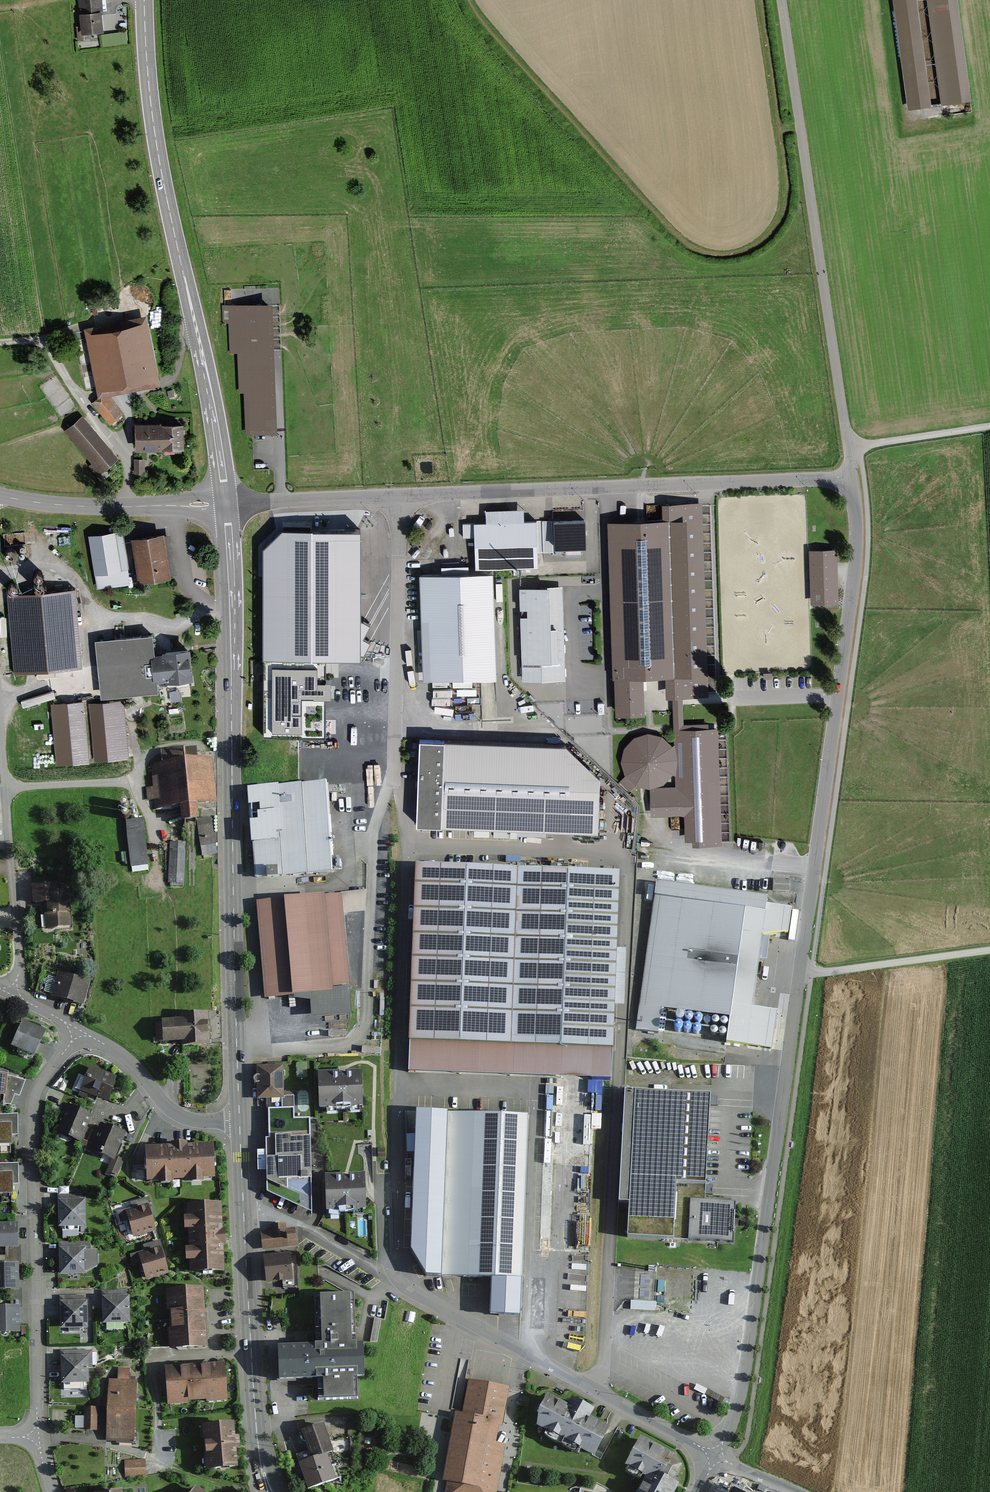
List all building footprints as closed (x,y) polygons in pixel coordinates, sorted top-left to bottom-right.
[(81,26),(77,26),(78,38),(83,38),(83,32),(103,30),(102,17),(101,10),(103,10),(102,0),(78,0),(81,26)] [(908,105),(930,102),(916,0),(893,0),(908,105)] [(969,99),(956,0),(929,0),(943,102),(969,99)] [(126,31),(102,35),(103,47),(127,43),(126,31)] [(273,430),(268,302),(220,304),(221,323),(227,323),(229,355),(235,354),(237,394),(243,394),(244,431),(273,430)] [(109,397),(160,386),(146,317),(84,330),(98,400),(109,397)] [(124,414),(109,397),(98,400),(91,404),(110,426),(124,414)] [(98,476),(119,459),(83,416),(64,432),(94,467),(92,469),(98,476)] [(134,426),(135,452),(165,451),(165,453),(184,453),(183,424),(164,425),(134,426)] [(145,474),(145,460),(133,460),(134,474),(145,474)] [(663,519),(609,521),(614,714),(645,713),(644,675),(667,675),(667,696),(672,696),(683,696),(708,695),(702,501),(663,502),(663,519)] [(463,525),(464,540),(474,539),(475,570),(538,567),(536,521),(523,522),(523,510),(486,511),(486,524),(468,525),(463,525)] [(585,521),(554,523),(556,549),(586,547),(585,536),(585,521)] [(130,581),(121,529),(88,535),(98,587),(130,581)] [(265,547),(266,657),(360,656),(358,529),(298,529),(281,529),(265,547)] [(163,532),(132,537),(136,565),(139,580),(170,575),(163,532)] [(835,551),(808,552),(811,606),(837,605),(835,551)] [(420,581),(423,684),(497,682),(493,575),(419,577),(420,581)] [(562,588),(519,590),(522,683),(565,682),(562,588)] [(74,589),(7,596),(14,672),(81,665),(74,589)] [(152,633),(96,639),(102,697),(158,690),(157,679),(154,680),(151,653),(154,653),(152,633)] [(194,677),(190,646),(163,650),(163,652),(159,652),(154,653),(151,653),(154,680),(157,679),(166,678),(166,681),(194,677)] [(709,728),(709,722),(684,723),(683,696),(672,696),(673,745),(674,772),(675,788),(650,789),(651,815),(685,814),(686,844),(721,843),(718,728),(709,728)] [(124,700),(88,704),(94,760),(129,756),(124,700)] [(83,701),(51,704),(56,763),(88,760),(83,701)] [(674,772),(673,745),(662,736),(647,732),(634,736),(624,747),(621,761),(625,775),(634,784),(650,789),(663,784),(674,772)] [(417,769),(415,828),(597,834),(599,782),(566,748),(418,743),(417,769)] [(216,804),(212,759),(193,761),(192,749),(163,752),(164,763),(152,764),(154,787),(146,788),(147,801),(156,800),(157,809),(180,807),(181,820),(199,819),(198,805),(216,804)] [(327,783),(248,788),(249,802),(252,842),(253,842),(255,878),(266,877),(266,879),(279,878),(279,877),(333,873),(329,818),(327,783)] [(130,868),(148,866),(143,819),(125,821),(130,868)] [(197,821),(202,858),(216,856),(210,819),(197,821)] [(185,844),(170,843),(168,886),(183,887),(185,844)] [(408,1072),(544,1076),(592,1078),(609,1079),(616,873),(415,866),(408,1072)] [(45,929),(72,927),(69,892),(54,894),(53,884),(32,886),(34,903),(43,902),(45,929)] [(764,900),(656,885),(638,1028),(657,1030),(660,1010),(730,1020),(727,1039),(770,1045),(774,1009),(753,1006),(760,955),(763,934),(785,937),(789,911),(763,907),(764,900)] [(341,896),(342,915),(364,913),(366,891),(340,893),(341,896)] [(341,896),(258,902),(266,999),(292,996),(293,999),(311,1002),(312,1018),(350,1013),(342,915),(341,896)] [(82,1007),(89,982),(75,978),(58,973),(51,998),(82,1007)] [(180,1020),(162,1021),(162,1023),(154,1023),(155,1042),(162,1042),(162,1045),(181,1044),(181,1049),(195,1048),(195,1047),(210,1046),(209,1029),(209,1014),(180,1015),(180,1020)] [(39,1029),(22,1021),(10,1047),(34,1058),(46,1032),(39,1029)] [(283,1063),(256,1063),(256,1080),(256,1097),(281,1096),(283,1096),(283,1094),(283,1063)] [(112,1091),(117,1077),(91,1066),(79,1095),(95,1102),(97,1097),(107,1101),(112,1091)] [(342,1073),(317,1075),(318,1110),(362,1108),(361,1072),(342,1073)] [(4,1097),(3,1104),(11,1105),(15,1095),(20,1096),(25,1081),(12,1075),(6,1074),(0,1074),(0,1096),(4,1097)] [(592,1078),(544,1076),(538,1248),(586,1249),(592,1078)] [(629,1203),(628,1240),(734,1245),(735,1223),(736,1203),(707,1202),(712,1095),(625,1091),(620,1203),(629,1203)] [(281,1107),(268,1107),(269,1136),(265,1136),(265,1148),(257,1148),(258,1168),(267,1168),(267,1190),(312,1210),(310,1117),(294,1117),(293,1093),(283,1094),(283,1096),(281,1096),(281,1107)] [(87,1115),(86,1113),(79,1109),(68,1104),(56,1132),(79,1141),(77,1145),(84,1149),(92,1131),(87,1128),(91,1117),(87,1115)] [(412,1251),(427,1276),(479,1279),(490,1280),(489,1315),(521,1317),(528,1118),(418,1112),(413,1218),(412,1251)] [(12,1145),(11,1136),(18,1136),(17,1114),(0,1114),(0,1146),(12,1145)] [(90,1151),(111,1160),(114,1161),(116,1157),(126,1134),(114,1129),(107,1126),(104,1127),(100,1125),(97,1133),(92,1131),(84,1149),(90,1151)] [(160,1184),(173,1184),(171,1181),(189,1180),(189,1184),(204,1183),(204,1179),(214,1179),(213,1145),(188,1146),(188,1143),(183,1143),(171,1144),(171,1147),(144,1148),(146,1182),(160,1181),(160,1184)] [(124,1160),(116,1157),(114,1161),(111,1160),(105,1174),(117,1178),(124,1160)] [(13,1195),(13,1185),(19,1185),(18,1163),(0,1163),(0,1195),(13,1195)] [(345,1175),(324,1176),(326,1216),(340,1216),(340,1213),(353,1213),(353,1215),(365,1215),(364,1175),(345,1175)] [(127,1221),(133,1238),(156,1231),(150,1212),(148,1208),(150,1207),(148,1198),(131,1204),(132,1208),(117,1213),(120,1223),(127,1221)] [(86,1231),(86,1200),(59,1201),(59,1213),(59,1228),(62,1228),(62,1231),(63,1231),(64,1239),(78,1239),(78,1231),(86,1231)] [(222,1202),(186,1204),(187,1219),(185,1219),(185,1231),(189,1231),(189,1250),(186,1250),(187,1262),(189,1262),(190,1273),(225,1272),(224,1246),(227,1246),(226,1230),(224,1230),(222,1202)] [(261,1231),(263,1251),(297,1247),(294,1227),(288,1227),(287,1222),(268,1225),(269,1230),(261,1231)] [(0,1223),(0,1248),(9,1247),(9,1263),(20,1262),(20,1246),(18,1246),(18,1234),(18,1223),(0,1223)] [(141,1263),(147,1280),(169,1273),(163,1255),(161,1250),(163,1250),(160,1240),(142,1246),(144,1250),(129,1255),(133,1265),(141,1263)] [(87,1248),(59,1249),(59,1260),(59,1276),(87,1276),(87,1273),(98,1266),(97,1251),(87,1251),(87,1248)] [(277,1255),(264,1257),(267,1283),(282,1281),(283,1288),(298,1286),(297,1256),(290,1257),(290,1254),(277,1255)] [(19,1291),(19,1279),(18,1265),(4,1265),(4,1257),(0,1257),(0,1291),(19,1291)] [(203,1288),(165,1290),(166,1311),(169,1311),(170,1330),(168,1330),(169,1350),(206,1348),(205,1317),(203,1288)] [(352,1294),(313,1296),(314,1348),(281,1348),(282,1363),(282,1384),(303,1384),(303,1387),(307,1387),(308,1402),(359,1400),(358,1376),(364,1376),(363,1345),(350,1346),(350,1336),(354,1336),(352,1294)] [(129,1296),(102,1297),(103,1309),(103,1324),(130,1323),(129,1296)] [(87,1329),(87,1301),(61,1302),(61,1314),(61,1329),(87,1329)] [(0,1306),(0,1334),(20,1333),(20,1322),(19,1306),(0,1306)] [(87,1357),(61,1358),(61,1369),(61,1384),(88,1384),(87,1357)] [(165,1369),(168,1405),(189,1404),(188,1401),(206,1400),(206,1403),(227,1401),(224,1365),(195,1367),(165,1369)] [(106,1408),(107,1442),(116,1442),(116,1443),(134,1444),(137,1382),(130,1381),(130,1369),(117,1369),(117,1381),(106,1380),(105,1396),(102,1396),(102,1408),(106,1408)] [(443,1491),(496,1491),(505,1444),(495,1442),(498,1426),(501,1426),(509,1387),(468,1380),(461,1414),(454,1412),(441,1482),(445,1483),(443,1491)] [(568,1407),(548,1396),(539,1412),(538,1428),(594,1458),(609,1430),(589,1419),(593,1412),(586,1408),(572,1400),(568,1407)] [(84,1431),(96,1431),(97,1408),(85,1408),(84,1431)] [(311,1459),(298,1464),(308,1491),(336,1481),(328,1456),(334,1453),(329,1440),(324,1424),(302,1431),(311,1459)] [(201,1427),(205,1472),(238,1469),(236,1449),(240,1449),(239,1438),(235,1438),(233,1425),(201,1427)] [(638,1491),(676,1491),(679,1486),(674,1483),(683,1467),(673,1461),(675,1457),(640,1438),(625,1466),(628,1468),(646,1478),(638,1491)] [(145,1477),(144,1460),(124,1461),(125,1478),(145,1477)]
